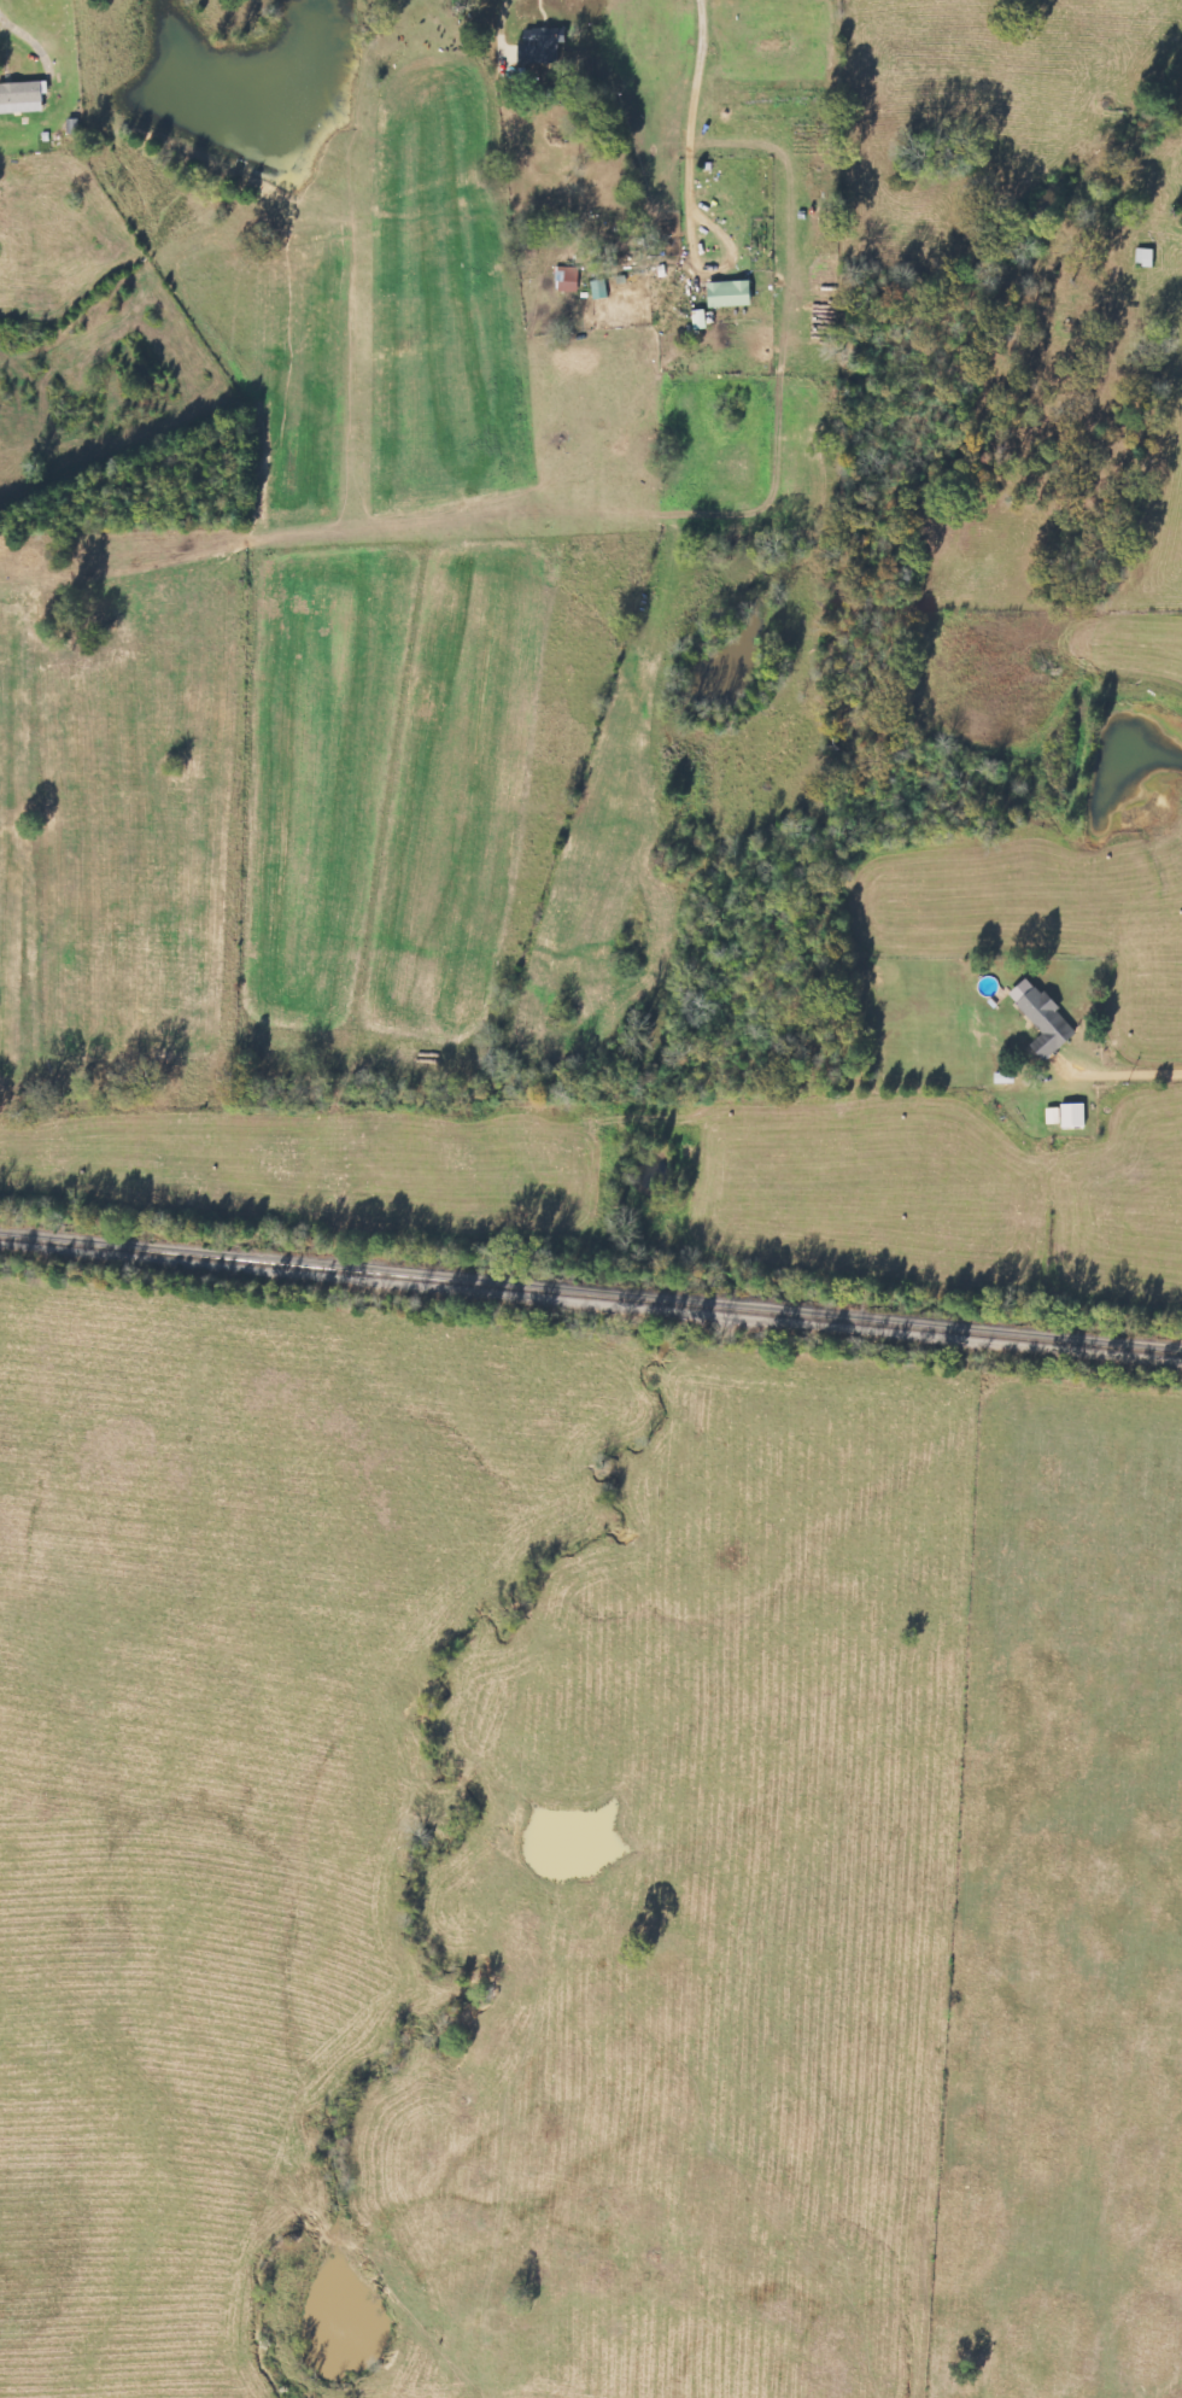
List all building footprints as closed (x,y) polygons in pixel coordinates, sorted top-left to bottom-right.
[(526,78),(562,77),(560,36),(550,37),(550,33),(527,34),(528,45),(525,45),(526,78)] [(46,94),(50,94),(50,82),(0,83),(0,114),(46,113),(46,94)] [(1156,267),(1157,250),(1139,249),(1138,266),(1156,267)] [(581,268),(559,267),(558,291),(580,292),(581,268)] [(611,298),(608,280),(592,283),(596,301),(611,298)] [(712,308),(755,306),(754,282),(711,283),(712,308)] [(696,330),(709,329),(707,310),(694,311),(696,330)] [(1012,994),(1045,1036),(1035,1044),(1048,1061),(1080,1036),(1035,977),(1012,994)] [(1065,1128),(1088,1128),(1088,1104),(1064,1105),(1065,1128)]
